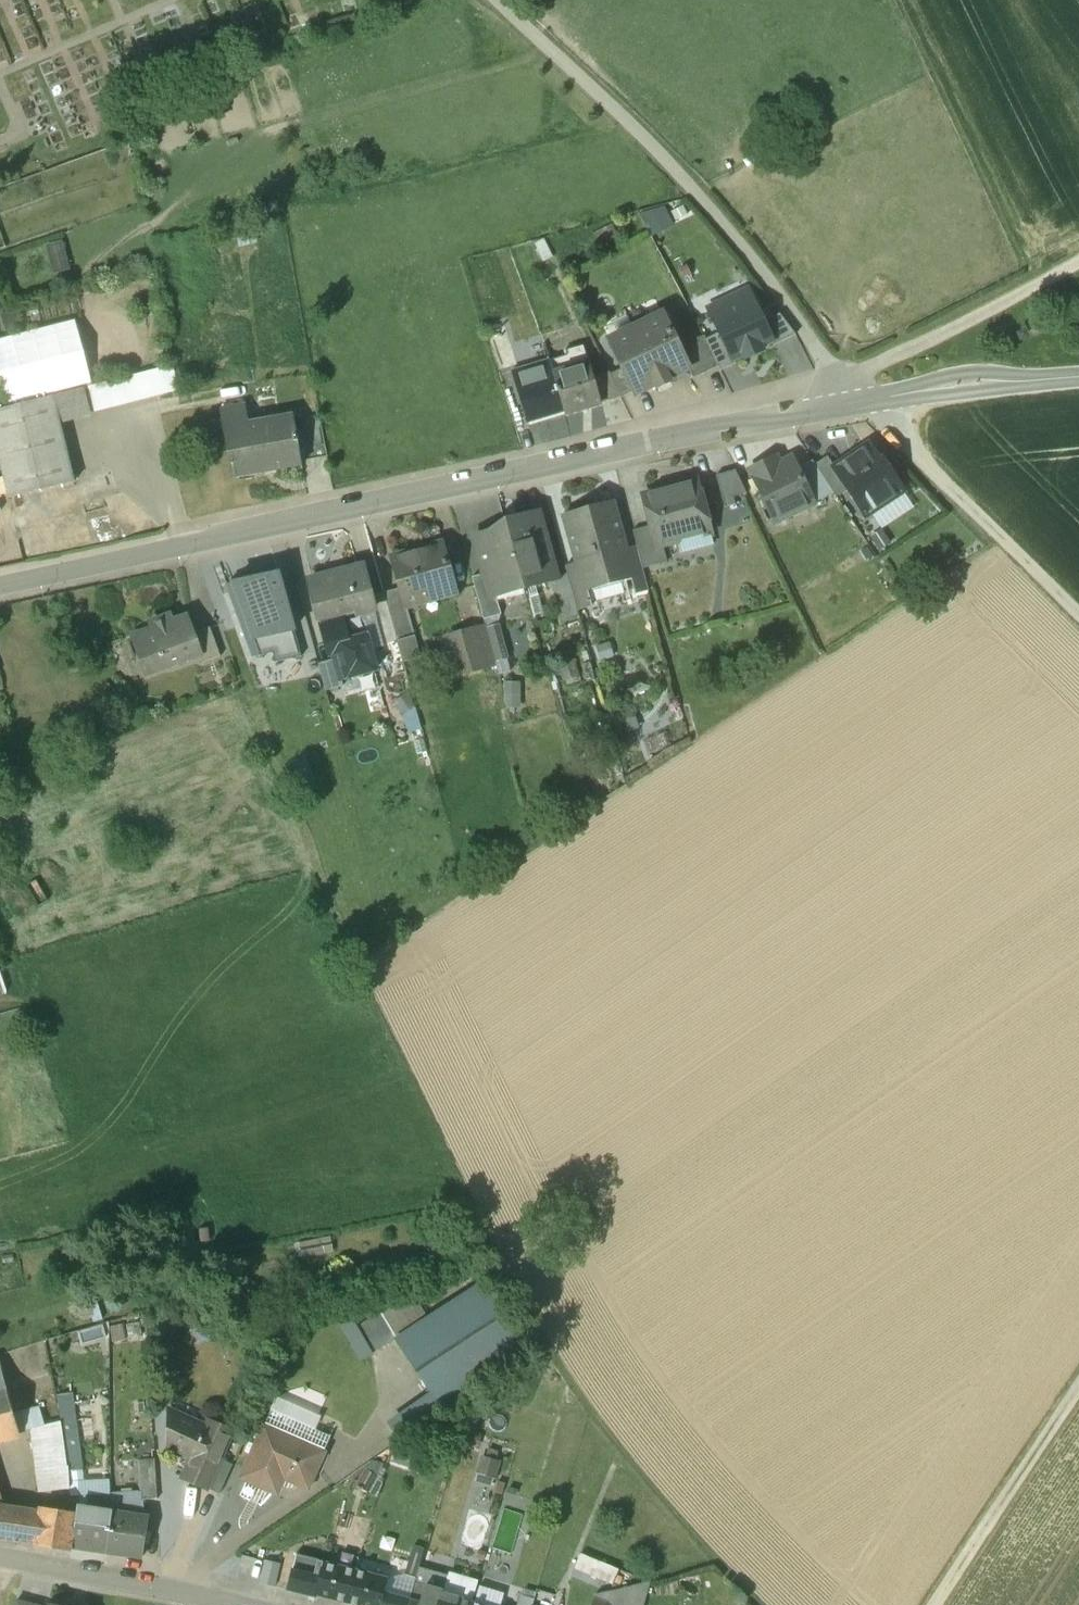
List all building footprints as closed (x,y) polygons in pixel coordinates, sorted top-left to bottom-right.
[(51,245),(58,274),(71,271),(64,241),(51,245)] [(724,326),(739,356),(776,337),(766,318),(750,286),(713,305),(724,326)] [(23,328),(20,308),(0,311),(0,314),(3,331),(23,328)] [(766,318),(776,337),(795,328),(781,311),(766,318)] [(679,348),(663,314),(609,340),(623,368),(634,392),(635,395),(656,385),(658,388),(670,382),(668,378),(689,369),(679,348)] [(92,384),(74,320),(0,341),(0,378),(8,407),(92,384)] [(718,367),(739,356),(724,326),(703,336),(718,367)] [(703,336),(679,348),(689,369),(693,378),(718,367),(703,336)] [(500,376),(512,372),(503,343),(491,346),(500,376)] [(582,348),(567,352),(566,350),(564,351),(565,356),(549,360),(551,367),(552,369),(570,363),(571,370),(589,365),(587,358),(588,358),(584,346),(582,346),(582,348)] [(589,365),(571,370),(570,363),(552,369),(564,414),(600,403),(593,377),(589,365)] [(183,364),(175,365),(178,389),(187,388),(183,364)] [(175,365),(123,379),(129,403),(179,391),(178,389),(175,365)] [(536,372),(534,365),(512,372),(527,422),(544,417),(545,420),(564,414),(552,369),(551,367),(536,372)] [(634,392),(623,368),(610,374),(621,397),(622,398),(634,392)] [(610,374),(609,372),(593,377),(600,403),(621,397),(610,374)] [(123,379),(85,388),(89,407),(91,412),(129,403),(123,379)] [(85,388),(54,396),(58,414),(89,407),(85,388)] [(4,478),(8,500),(74,483),(58,414),(54,396),(0,410),(0,461),(4,478)] [(242,405),(220,409),(224,432),(228,431),(246,428),(242,405)] [(246,428),(228,431),(236,478),(258,474),(258,470),(301,462),(298,442),(296,431),(294,419),(246,428)] [(322,426),(296,431),(298,442),(301,462),(327,457),(322,426)] [(868,445),(852,456),(853,458),(846,463),(845,461),(835,467),(834,468),(848,490),(865,516),(902,492),(882,461),(880,462),(868,445)] [(835,467),(827,457),(814,465),(834,494),(836,498),(848,490),(834,468),(835,467)] [(792,458),(779,464),(776,458),(750,470),(775,523),(814,504),(797,469),(792,458)] [(814,465),(812,462),(797,469),(814,504),(834,494),(814,465)] [(746,495),(735,471),(716,476),(724,508),(735,505),(733,498),(746,495)] [(697,481),(643,495),(651,526),(657,547),(663,546),(679,541),(677,535),(707,527),(708,533),(711,533),(697,481)] [(611,504),(565,517),(578,563),(584,584),(585,584),(629,572),(630,571),(624,550),(611,504)] [(537,513),(505,522),(506,528),(507,528),(523,587),(544,582),(543,575),(553,572),(537,513)] [(651,526),(632,531),(642,568),(667,562),(663,546),(657,547),(651,526)] [(506,528),(475,537),(485,574),(492,596),(496,595),(497,601),(525,593),(523,587),(507,528),(506,528)] [(442,545),(393,559),(401,588),(406,606),(408,605),(406,600),(451,588),(452,593),(455,592),(442,545)] [(648,591),(636,547),(624,550),(630,571),(629,572),(635,594),(648,591)] [(578,563),(565,567),(567,574),(577,611),(592,607),(585,584),(584,584),(578,563)] [(363,566),(309,581),(318,618),(319,618),(327,648),(332,647),(336,662),(341,680),(376,670),(367,636),(350,641),(342,612),(357,608),(358,613),(372,609),(375,609),(372,596),(363,566)] [(302,658),(278,574),(228,585),(253,658),(274,653),(275,663),(302,658)] [(485,574),(472,577),(483,619),(501,615),(497,601),(496,595),(492,596),(485,574)] [(567,574),(551,578),(563,621),(579,617),(577,611),(567,574)] [(401,588),(384,592),(397,641),(414,636),(406,606),(401,588)] [(397,641),(384,593),(372,596),(375,609),(372,609),(382,645),(397,641)] [(170,616),(151,624),(153,631),(133,638),(143,666),(164,659),(167,667),(198,656),(200,655),(192,634),(187,619),(173,624),(170,616)] [(498,625),(486,628),(495,662),(507,659),(498,625)] [(486,627),(473,631),(483,667),(496,664),(495,662),(486,628),(486,627)] [(209,628),(192,634),(200,655),(198,656),(201,663),(220,657),(209,628)] [(473,631),(449,637),(459,674),(483,667),(473,631)] [(336,662),(319,666),(326,691),(343,686),(341,680),(336,662)] [(17,984),(9,959),(0,962),(0,973),(5,988),(17,984)] [(299,1249),(301,1260),(325,1256),(323,1245),(299,1249)] [(489,1281),(395,1340),(438,1405),(530,1343),(489,1281)] [(19,1434),(14,1417),(6,1391),(0,1393),(0,1439),(19,1434)] [(57,1407),(62,1435),(66,1467),(70,1467),(70,1475),(83,1473),(72,1394),(56,1396),(57,1407)] [(57,1407),(14,1417),(19,1434),(29,1431),(30,1441),(62,1435),(57,1407)] [(209,1422),(192,1428),(171,1418),(171,1412),(169,1411),(168,1448),(192,1459),(183,1478),(206,1488),(220,1459),(232,1432),(209,1422)] [(271,1411),(241,1479),(277,1494),(284,1478),(308,1489),(330,1437),(271,1411)] [(30,1441),(34,1473),(66,1467),(62,1435),(30,1441)] [(233,1465),(220,1459),(206,1488),(220,1494),(233,1465)] [(137,1463),(140,1494),(142,1493),(142,1502),(158,1501),(155,1462),(137,1463)] [(66,1467),(34,1473),(37,1495),(71,1492),(70,1475),(70,1467),(66,1467)] [(111,1495),(111,1513),(143,1518),(142,1502),(142,1493),(140,1494),(111,1495)] [(78,1508),(111,1513),(111,1495),(79,1497),(78,1508)] [(41,1513),(3,1508),(0,1507),(0,1518),(21,1521),(41,1524),(40,1520),(42,1520),(41,1513)] [(77,1513),(41,1508),(41,1513),(42,1520),(40,1520),(41,1524),(21,1521),(20,1543),(71,1551),(72,1542),(77,1513)] [(111,1513),(78,1508),(77,1513),(72,1542),(91,1544),(90,1548),(106,1551),(111,1517),(111,1513)] [(143,1518),(111,1513),(111,1517),(106,1551),(143,1557),(149,1519),(143,1518)] [(3,1541),(20,1543),(21,1521),(0,1518),(0,1540),(3,1541)] [(323,1563),(297,1557),(288,1590),(315,1597),(316,1595),(315,1595),(323,1563)] [(280,1565),(266,1561),(261,1583),(275,1587),(280,1565)] [(357,1572),(323,1563),(315,1595),(316,1595),(348,1603),(357,1572)] [(403,1578),(416,1582),(419,1571),(420,1566),(408,1563),(403,1578)] [(410,1601),(425,1604),(437,1604),(441,1594),(445,1578),(419,1571),(416,1582),(410,1601)] [(357,1572),(348,1603),(356,1604),(380,1604),(383,1593),(387,1579),(357,1572)] [(592,1604),(641,1604),(647,1584),(594,1598),(592,1604)] [(383,1593),(380,1604),(409,1604),(410,1601),(383,1593)] [(441,1594),(437,1604),(470,1604),(471,1603),(441,1594)]
